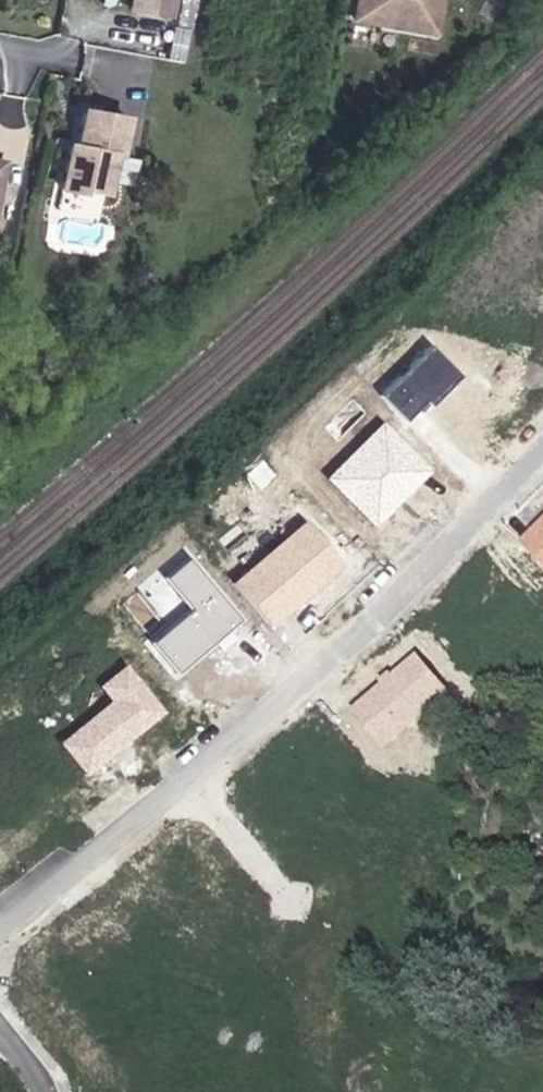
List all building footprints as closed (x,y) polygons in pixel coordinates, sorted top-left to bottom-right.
[(175,0),(134,0),(130,22),(170,29),(175,0)] [(374,0),(344,0),(342,7),(370,15),(374,0)] [(429,0),(374,0),(370,15),(422,28),(429,0)] [(106,209),(113,170),(118,171),(125,134),(82,125),(76,161),(68,160),(60,204),(81,208),(82,204),(106,209)] [(438,471),(385,422),(330,479),(378,529),(438,471)] [(518,541),(542,566),(542,513),(518,541)] [(278,630),(346,568),(309,522),(235,584),(278,630)] [(247,621),(193,560),(170,579),(197,612),(157,644),(184,676),(247,621)] [(450,691),(415,648),(349,706),(385,748),(450,691)] [(169,713),(130,664),(101,686),(113,701),(61,744),(89,777),(169,713)]
